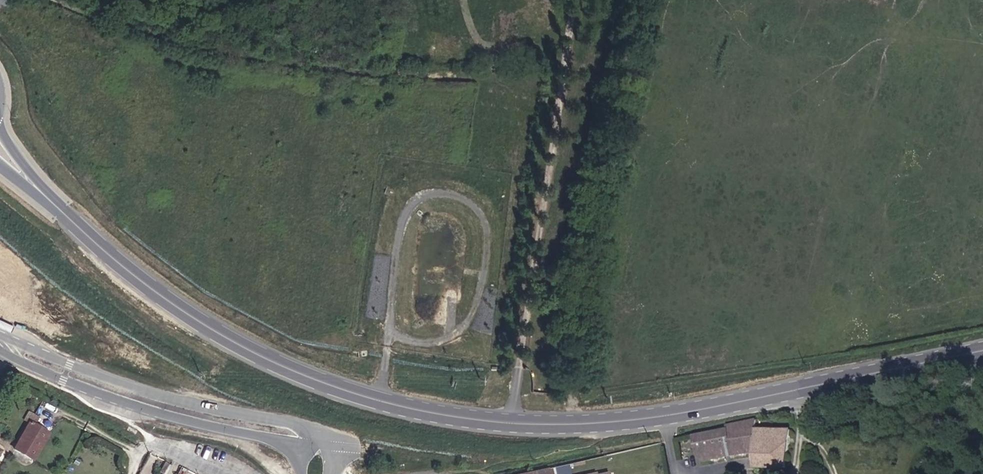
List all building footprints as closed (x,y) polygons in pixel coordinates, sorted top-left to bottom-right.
[(755,451),(755,429),(755,420),(727,426),(727,429),(694,436),(699,461),(728,455),(755,451)] [(32,461),(48,433),(29,423),(13,449),(32,461)] [(136,431),(129,427),(127,432),(135,435),(136,431)] [(786,468),(791,430),(755,429),(755,451),(754,467),(786,468)] [(170,465),(164,462),(159,472),(162,473),(165,473),(170,465)] [(557,466),(558,473),(572,473),(570,464),(557,466)]
